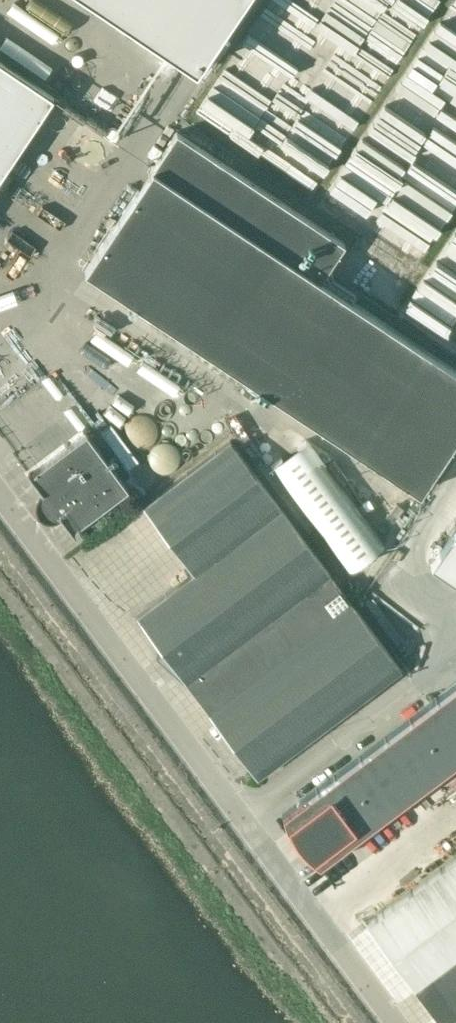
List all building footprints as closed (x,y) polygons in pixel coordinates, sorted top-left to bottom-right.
[(195,67),(240,0),(95,0),(195,67)] [(52,96),(0,61),(0,174),(52,96)] [(176,131),(85,269),(418,491),(455,434),(455,369),(320,279),(344,242),(176,131)] [(424,292),(371,257),(353,284),(455,353),(455,298),(431,282),(424,292)] [(127,488),(85,432),(41,465),(30,473),(29,472),(28,473),(72,532),(73,531),(72,530),(84,521),(83,521),(127,488)] [(381,542),(305,439),(270,466),(346,569),(381,542)] [(193,573),(136,616),(256,777),(401,668),(230,440),(142,505),(193,573)] [(432,565),(455,582),(455,530),(432,565)] [(281,816),(318,866),(455,762),(455,685),(281,816)] [(366,923),(441,1022),(455,1022),(455,856),(366,923)]
